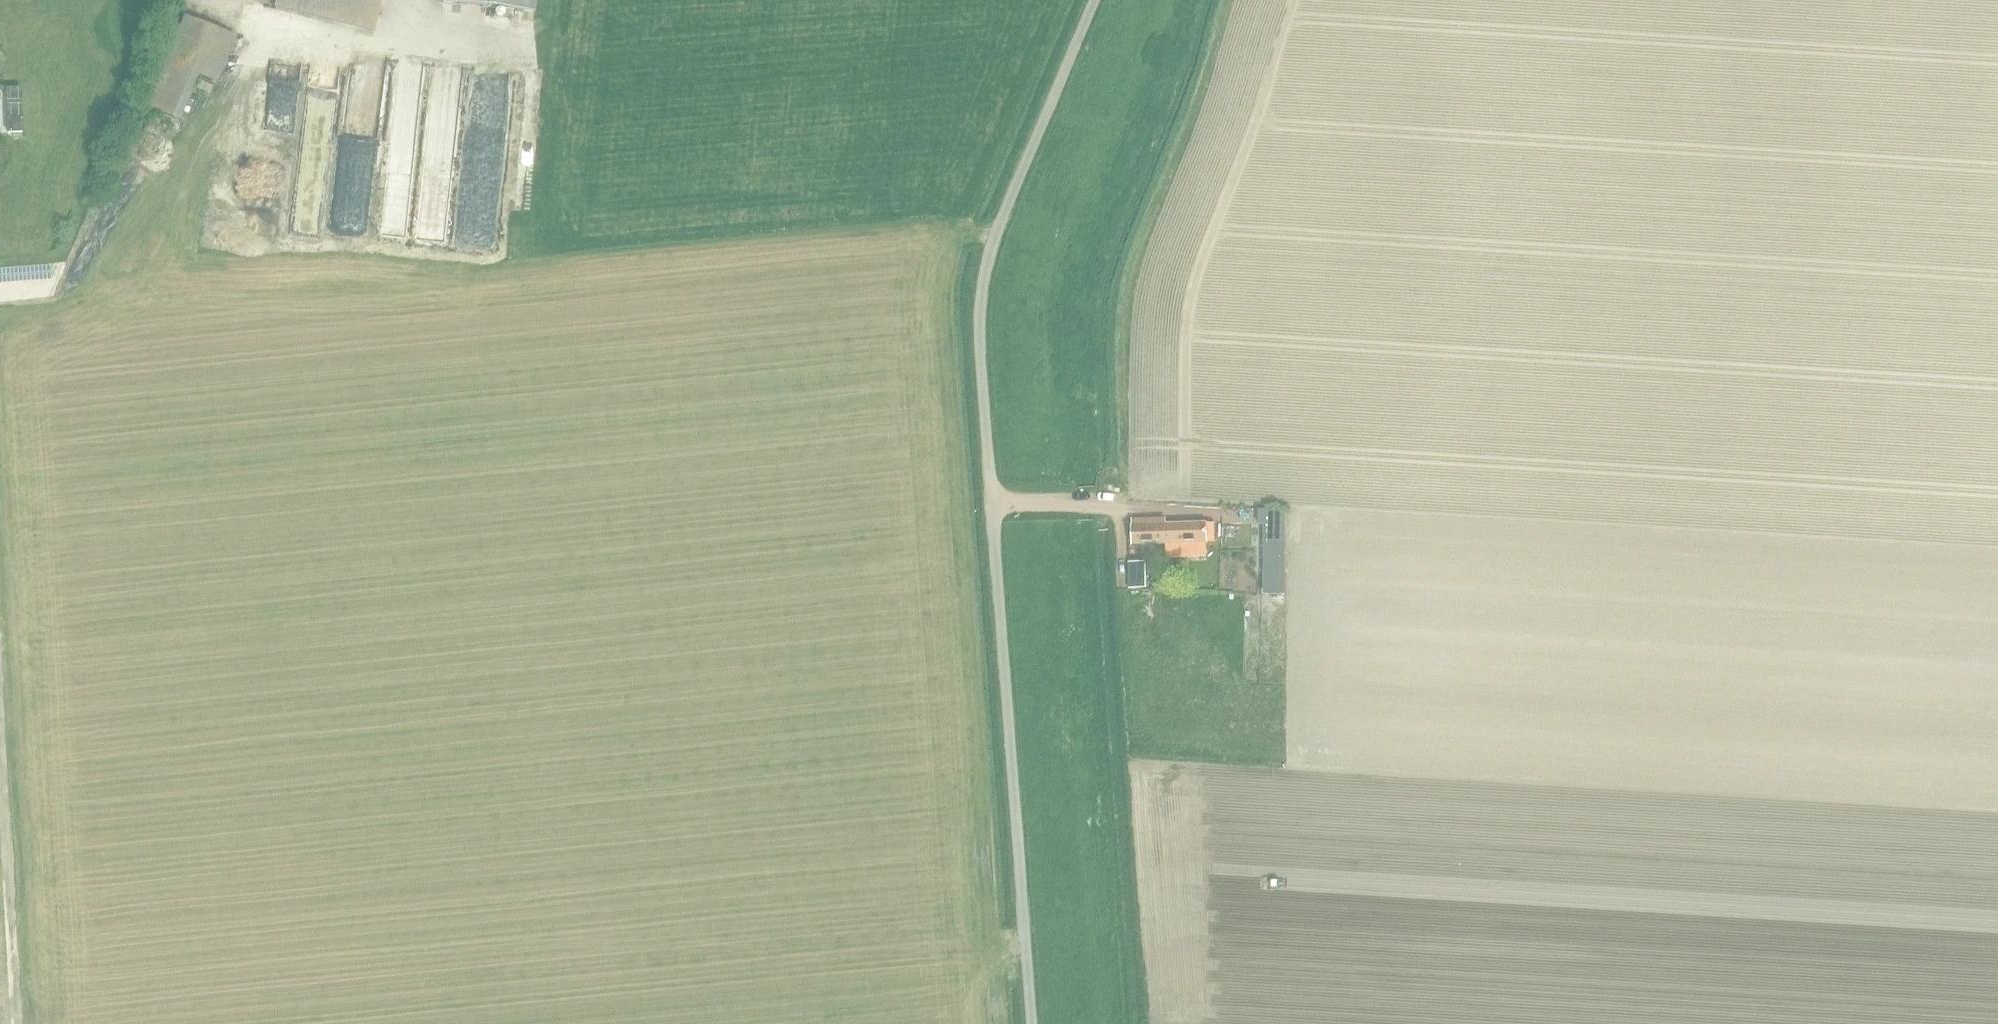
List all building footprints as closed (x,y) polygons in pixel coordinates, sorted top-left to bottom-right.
[(249,12),(251,0),(237,0),(235,10),(249,12)] [(380,0),(274,0),(272,7),(372,32),(380,0)] [(442,1),(534,10),(535,0),(442,0),(442,1)] [(147,107),(178,120),(197,74),(215,81),(234,35),(185,15),(147,107)] [(331,60),(302,57),(288,213),(317,215),(331,60)] [(22,105),(22,89),(0,89),(0,105),(22,105)] [(513,140),(510,196),(525,197),(528,134),(521,133),(521,141),(513,140)] [(1256,507),(1256,522),(1261,522),(1261,570),(1272,570),(1272,594),(1284,594),(1283,509),(1256,507)] [(1152,519),(1131,519),(1131,525),(1131,544),(1179,543),(1179,557),(1205,556),(1205,542),(1215,542),(1214,523),(1152,525),(1152,519)] [(1129,563),(1130,587),(1142,587),(1141,563),(1129,563)]
